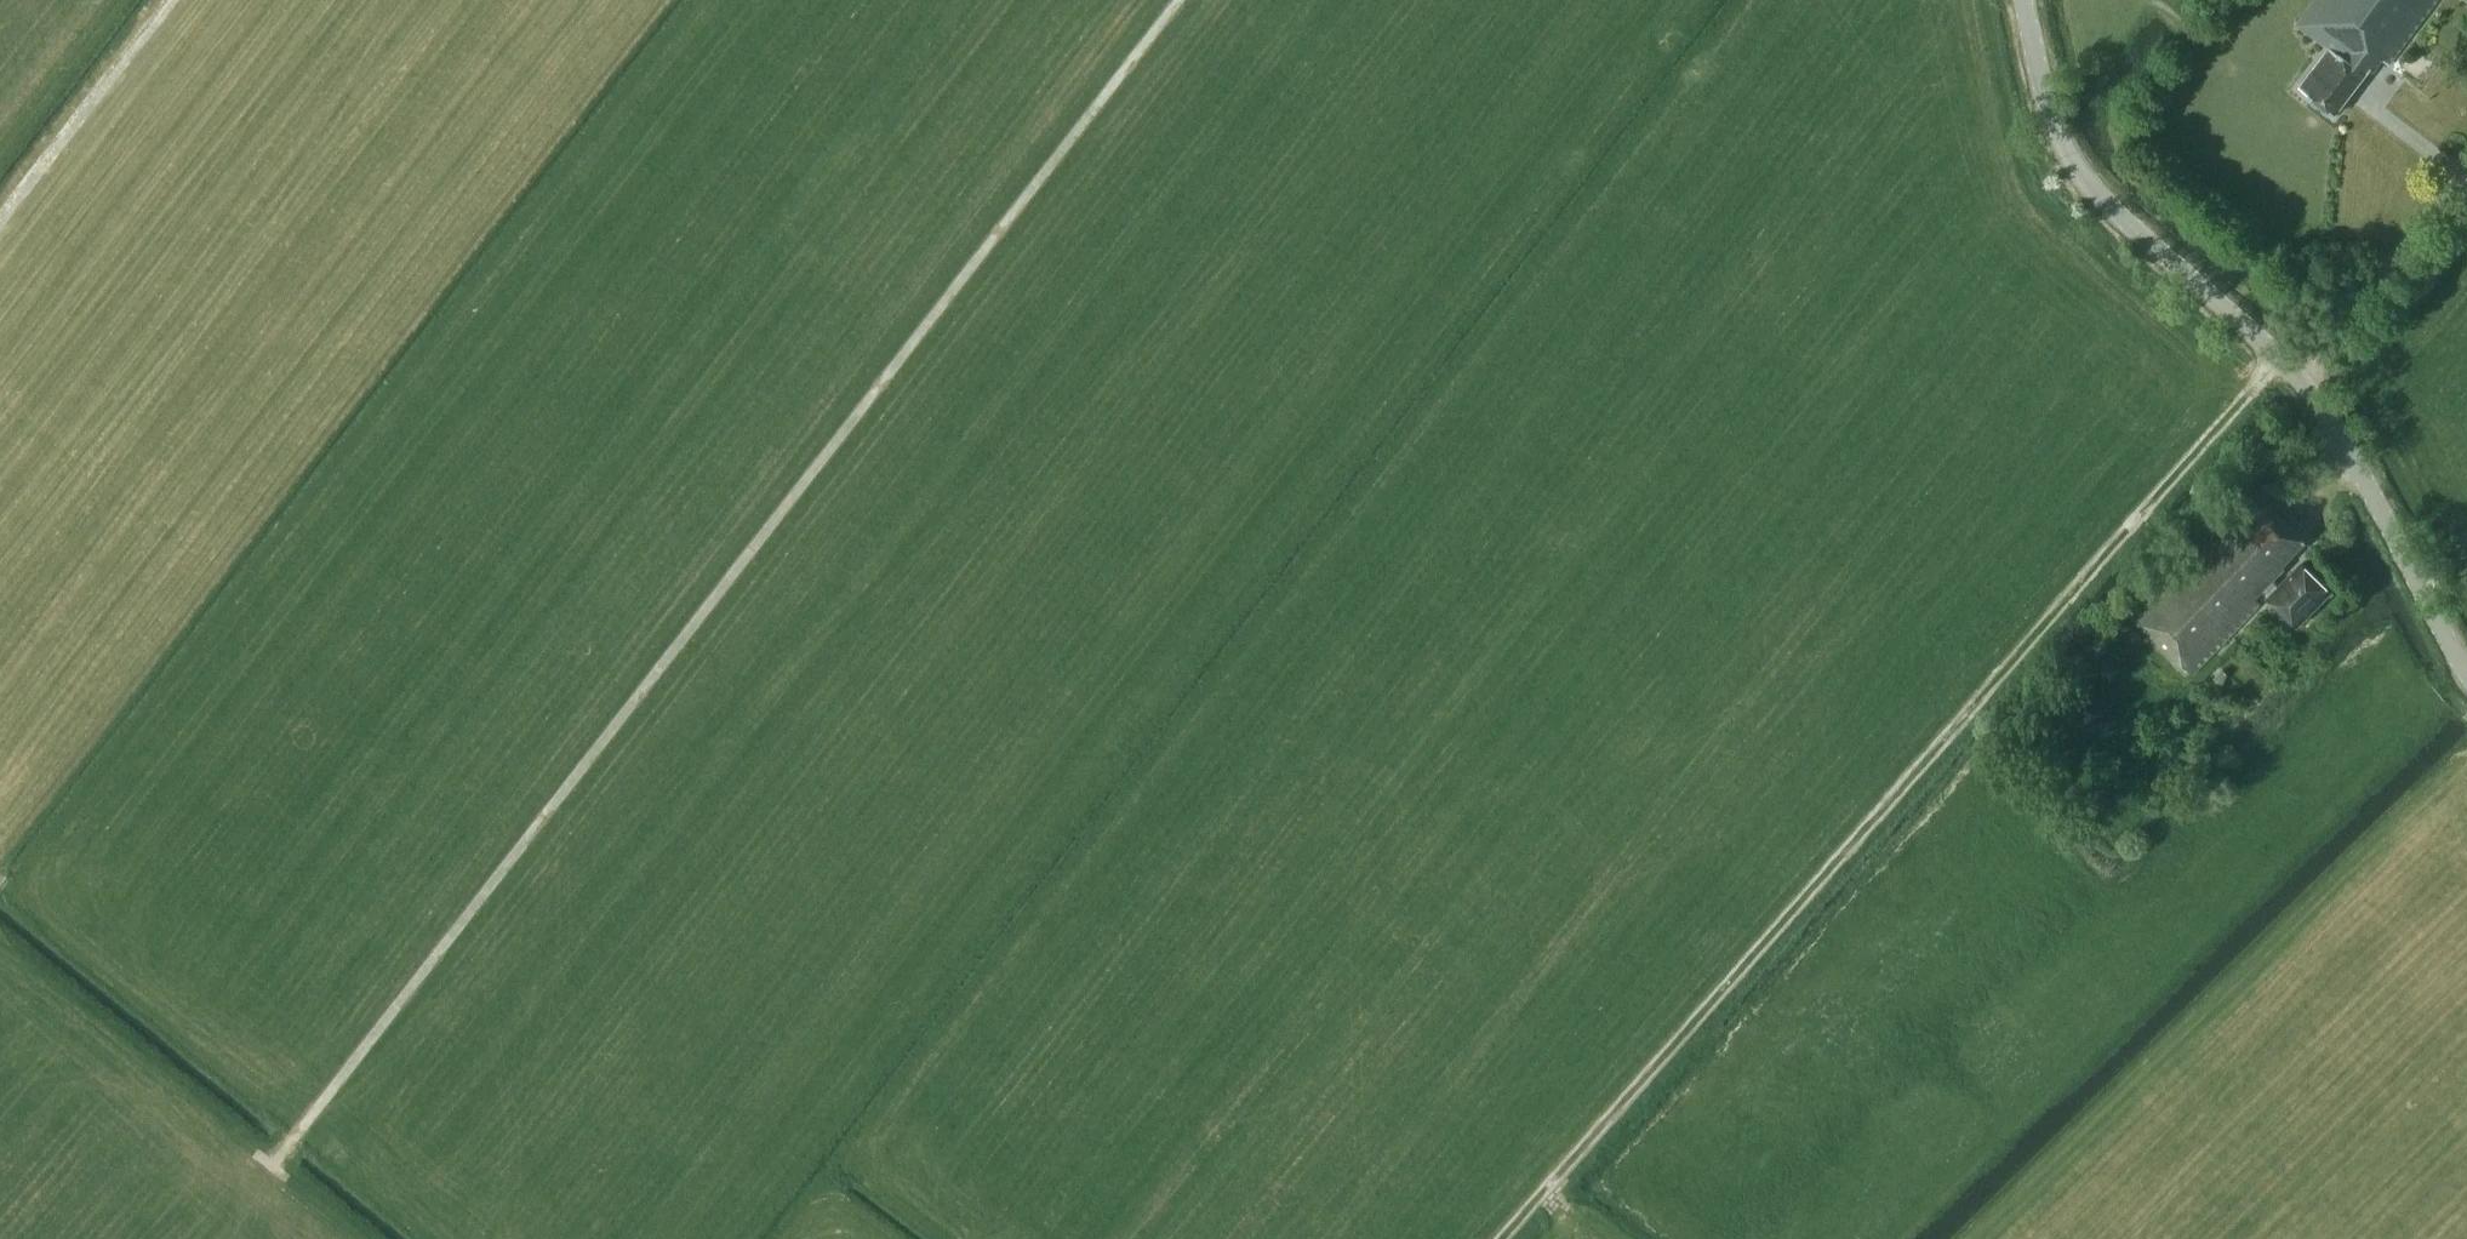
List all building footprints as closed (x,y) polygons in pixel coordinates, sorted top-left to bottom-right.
[(2301,24),(2331,47),(2298,89),(2333,116),(2368,70),(2371,72),(2380,60),(2387,65),(2437,0),(2320,0),(2301,24)] [(2335,591),(2307,565),(2286,586),(2279,580),(2290,569),(2286,565),(2309,540),(2254,488),(2134,615),(2198,675),(2264,605),(2256,598),(2265,589),(2303,625),(2335,591)] [(2223,670),(2215,678),(2219,683),(2228,675),(2223,670)]
